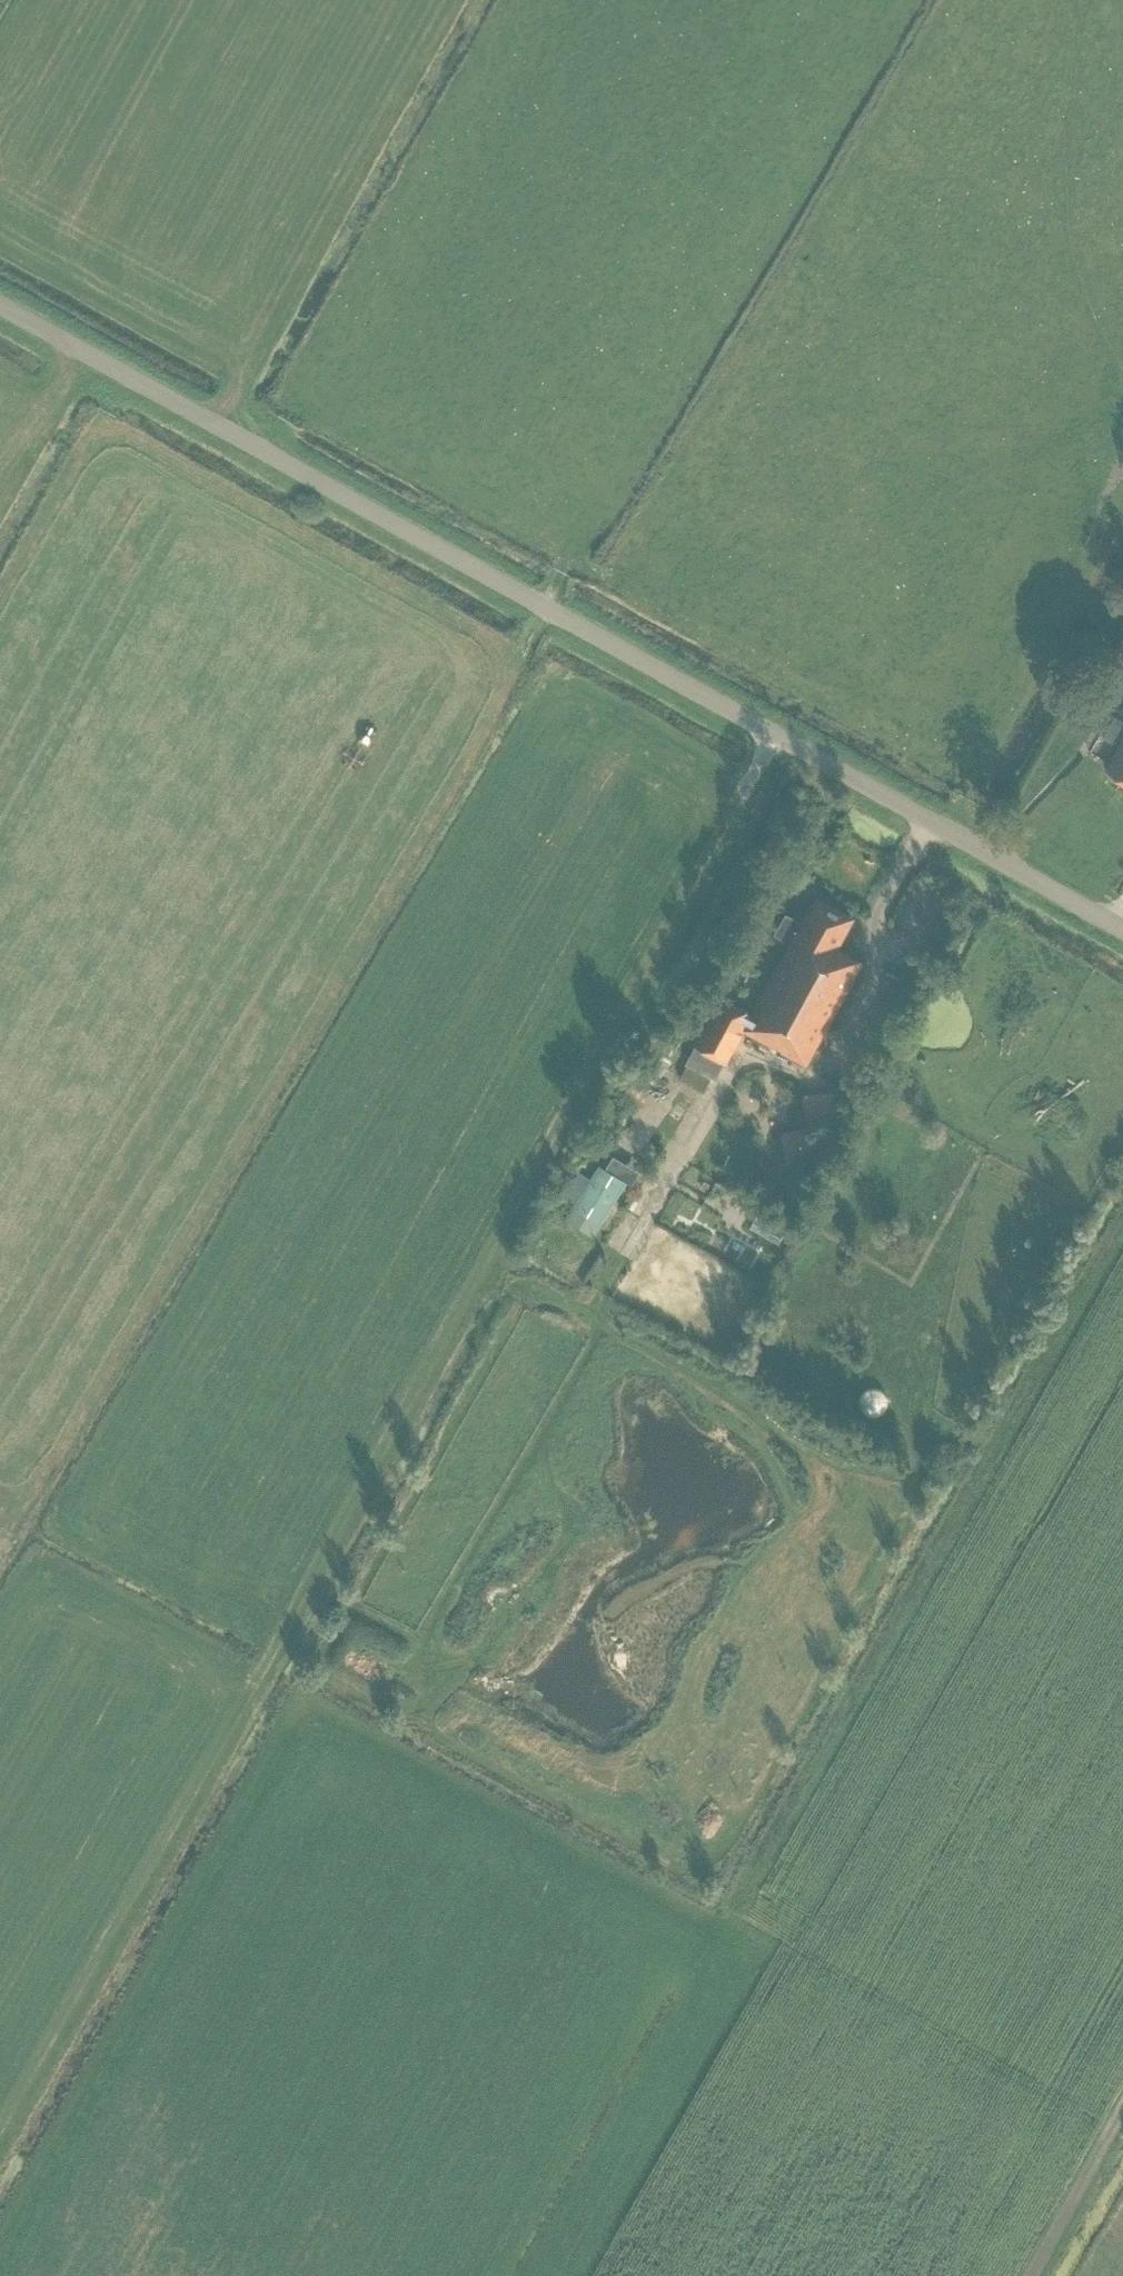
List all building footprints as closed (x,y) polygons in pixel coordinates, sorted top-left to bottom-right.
[(1113,655),(1122,661),(1122,637),(1113,655)] [(1115,716),(1103,737),(1120,746),(1107,771),(1122,780),(1122,720),(1115,716)] [(842,935),(851,918),(816,898),(806,917),(803,920),(802,922),(786,914),(775,934),(791,942),(752,1013),(722,997),(685,1063),(716,1080),(744,1029),(806,1064),(862,961),(837,947),(842,939),(842,935)] [(779,1165),(806,1163),(803,1126),(777,1128),(779,1165)] [(601,1223),(627,1181),(599,1164),(573,1206),(601,1223)] [(781,1245),(771,1239),(774,1234),(753,1223),(744,1239),(752,1243),(744,1260),(767,1272),(781,1245)] [(857,1410),(879,1412),(880,1392),(859,1390),(857,1410)]
